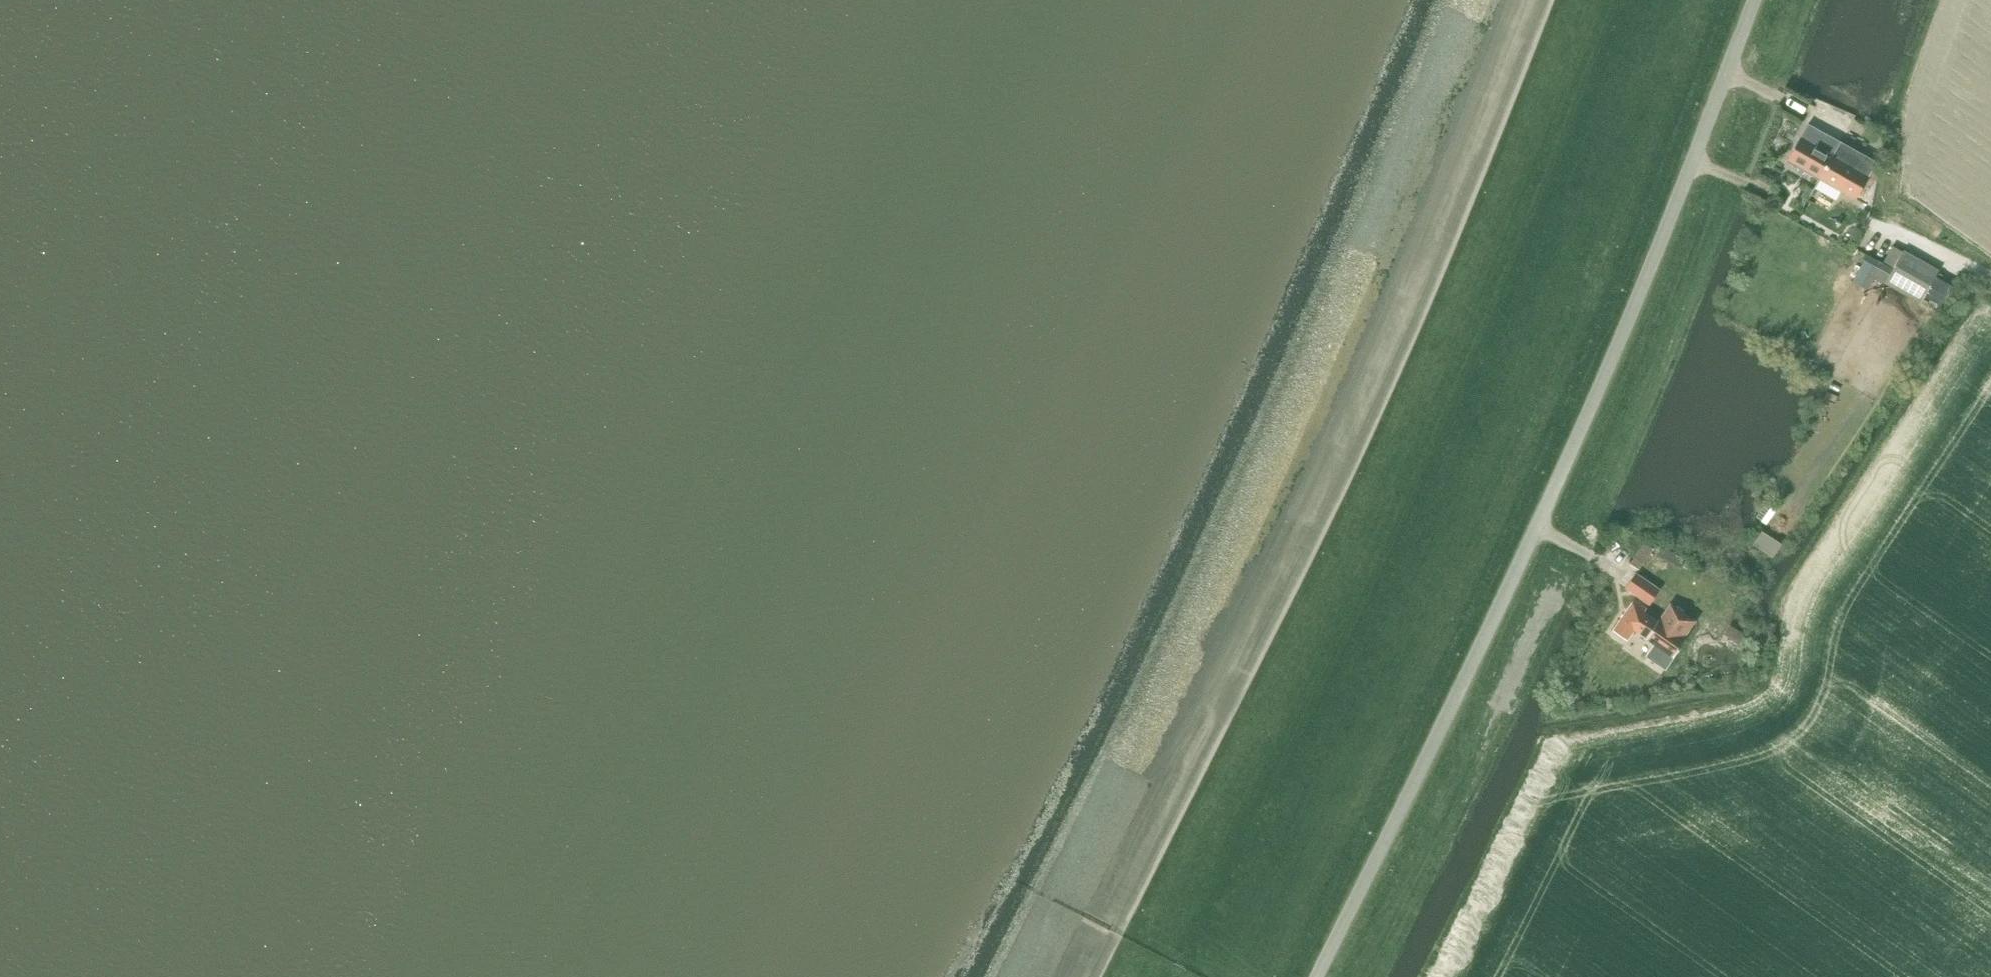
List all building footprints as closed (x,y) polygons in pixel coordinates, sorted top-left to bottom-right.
[(1821,100),(1808,124),(1840,142),(1854,118),(1821,100)] [(1786,162),(1855,200),(1876,161),(1840,142),(1808,124),(1786,162)] [(1891,271),(1927,291),(1939,271),(1902,251),(1891,271)] [(1864,258),(1853,282),(1861,286),(1872,262),(1864,258)] [(1773,557),(1782,543),(1762,530),(1753,544),(1773,557)] [(1643,569),(1650,558),(1639,552),(1632,563),(1643,569)] [(1650,606),(1661,590),(1628,568),(1617,584),(1650,606)] [(1670,603),(1658,621),(1645,612),(1647,609),(1635,600),(1614,630),(1628,639),(1635,629),(1647,637),(1646,638),(1654,643),(1645,656),(1665,670),(1674,657),(1686,638),(1685,638),(1696,621),(1670,603)] [(1745,633),(1731,623),(1725,631),(1739,641),(1745,633)]
